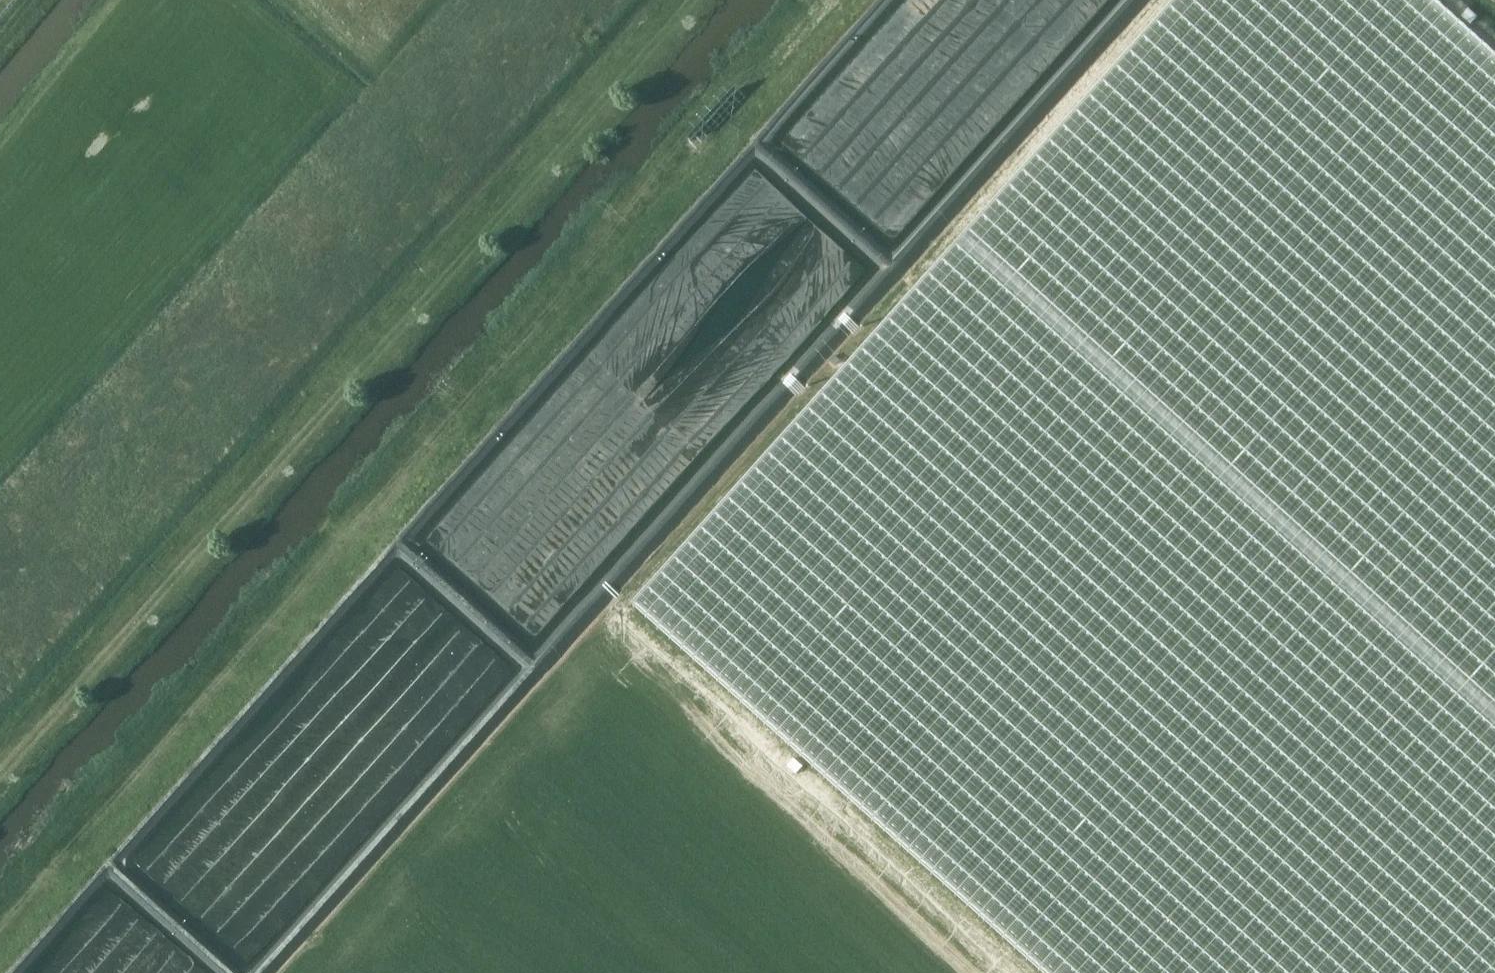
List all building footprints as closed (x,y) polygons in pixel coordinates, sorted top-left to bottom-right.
[(1433,0),(1169,0),(633,597),(1046,972),(1494,972),(1494,56),(1433,0)]
